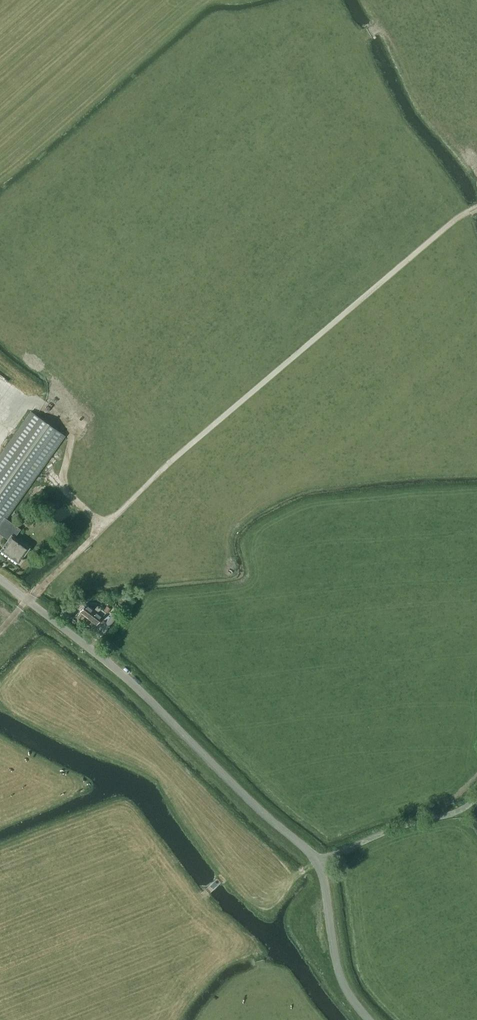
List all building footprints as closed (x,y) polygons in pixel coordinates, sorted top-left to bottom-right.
[(8,539),(1,550),(19,562),(29,547),(15,537),(21,529),(6,518),(64,435),(29,411),(0,454),(0,533),(8,539)] [(79,612),(96,625),(103,617),(102,617),(106,612),(107,613),(111,608),(107,605),(103,610),(94,602),(86,604),(79,612)] [(105,632),(119,610),(114,607),(100,629),(105,632)]
